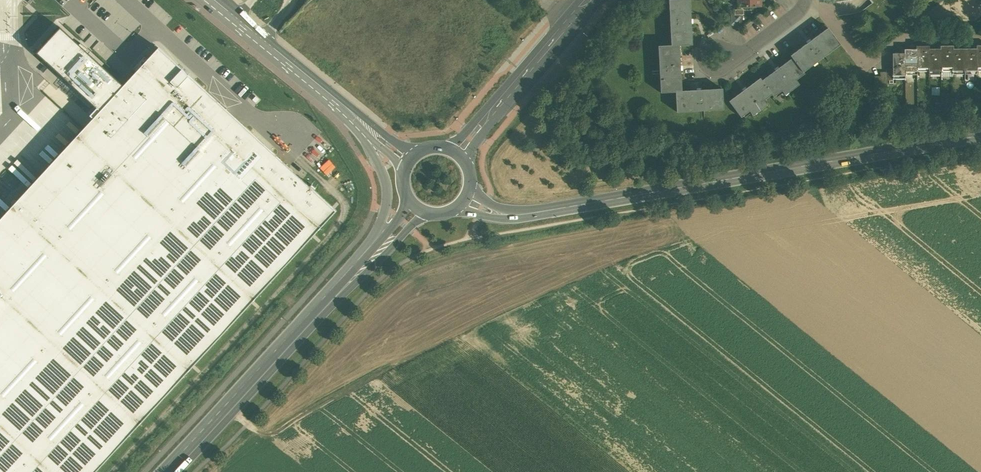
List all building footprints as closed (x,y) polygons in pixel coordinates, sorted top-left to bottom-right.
[(671,45),(671,46),(679,46),(692,45),(690,0),(669,0),(671,45)] [(336,211),(158,48),(147,60),(144,57),(133,69),(136,71),(123,85),(60,27),(36,53),(96,108),(90,116),(93,118),(0,219),(0,471),(95,471),(336,211)] [(828,28),(790,55),(792,58),(802,72),(803,72),(840,44),(828,28)] [(671,45),(658,46),(660,93),(675,92),(675,91),(682,91),(679,46),(671,46),(671,45)] [(928,46),(916,46),(916,49),(917,68),(929,68),(928,49),(928,46)] [(952,46),(940,46),(940,49),(941,68),(953,68),(952,49),(952,46)] [(917,68),(916,49),(904,50),(905,53),(905,71),(917,71),(917,70),(917,68)] [(941,68),(940,49),(928,49),(929,68),(929,71),(941,71),(941,68)] [(965,71),(964,49),(952,49),(953,68),(953,71),(965,71)] [(976,49),(964,49),(965,71),(977,70),(977,67),(976,49)] [(905,53),(892,54),(892,69),(892,75),(893,75),(905,75),(905,71),(905,53)] [(792,58),(762,80),(772,94),(771,95),(773,97),(782,90),(783,93),(798,82),(796,80),(805,74),(803,72),(802,72),(792,58)] [(760,78),(729,101),(741,117),(749,111),(751,113),(765,102),(763,100),(771,95),(772,94),(762,80),(760,78)] [(682,91),(675,91),(675,92),(677,112),(723,110),(722,89),(682,91)]
